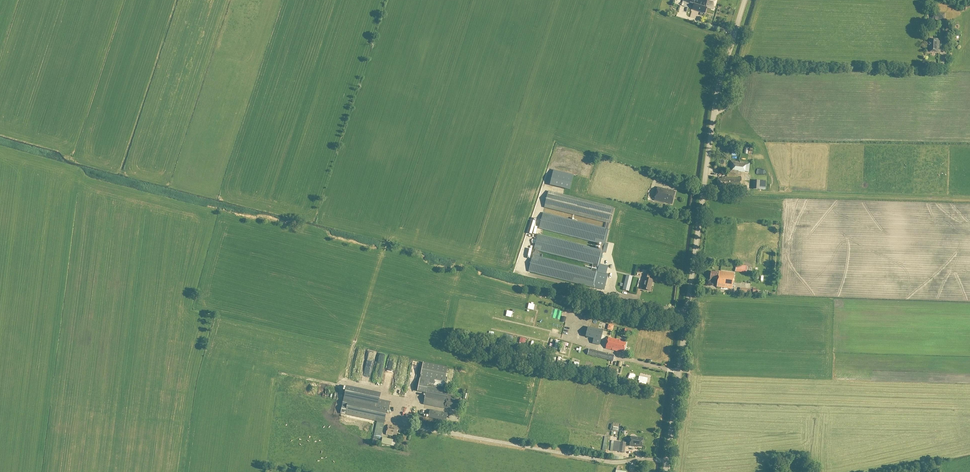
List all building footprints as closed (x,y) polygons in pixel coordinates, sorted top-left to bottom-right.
[(713,11),(717,0),(716,0),(699,0),(698,5),(706,8),(713,11)] [(698,5),(693,4),(692,10),(705,14),(706,8),(698,5)] [(932,13),(931,20),(944,21),(945,14),(932,13)] [(939,46),(939,40),(928,40),(928,49),(929,49),(929,53),(937,53),(938,46),(939,46)] [(748,173),(749,164),(730,162),(729,173),(738,174),(738,171),(748,173)] [(569,190),(573,175),(553,171),(550,186),(569,190)] [(740,189),(741,179),(721,178),(721,179),(718,179),(717,191),(725,192),(725,188),(740,189)] [(765,190),(765,182),(753,181),(753,190),(765,190)] [(672,205),(675,192),(657,188),(654,201),(665,204),(665,203),(672,205)] [(533,253),(528,272),(599,289),(601,282),(595,281),(598,272),(597,272),(599,267),(602,253),(606,254),(608,244),(605,244),(608,230),(609,224),(610,224),(614,208),(548,192),(544,208),(606,223),(605,229),(543,214),(539,229),(600,244),(599,250),(537,235),(534,250),(592,265),(591,271),(542,259),(542,255),(533,253)] [(717,281),(733,283),(734,274),(715,272),(710,272),(709,280),(717,281)] [(643,274),(642,278),(645,279),(642,290),(650,292),(652,280),(648,280),(649,276),(643,274)] [(628,292),(632,277),(626,276),(622,290),(628,292)] [(598,345),(602,331),(588,328),(586,338),(593,339),(592,344),(598,345)] [(620,342),(620,341),(608,338),(605,349),(618,353),(618,351),(624,352),(626,344),(620,342)] [(613,362),(614,356),(589,350),(587,355),(613,362)] [(423,363),(417,391),(426,393),(423,405),(444,409),(445,408),(456,410),(458,401),(451,400),(452,395),(447,394),(448,391),(434,389),(435,388),(446,390),(447,387),(440,386),(441,385),(435,384),(436,381),(444,383),(447,368),(423,363)] [(346,387),(342,406),(347,407),(345,415),(376,422),(384,423),(386,411),(388,412),(390,402),(379,400),(380,395),(346,387)] [(445,421),(447,414),(429,410),(428,418),(445,421)] [(373,439),(380,440),(384,423),(376,422),(373,439)] [(396,437),(398,428),(388,426),(386,434),(396,437)] [(630,437),(629,446),(635,447),(635,446),(642,447),(643,439),(630,437)] [(624,453),(625,443),(614,442),(612,452),(624,453)]
